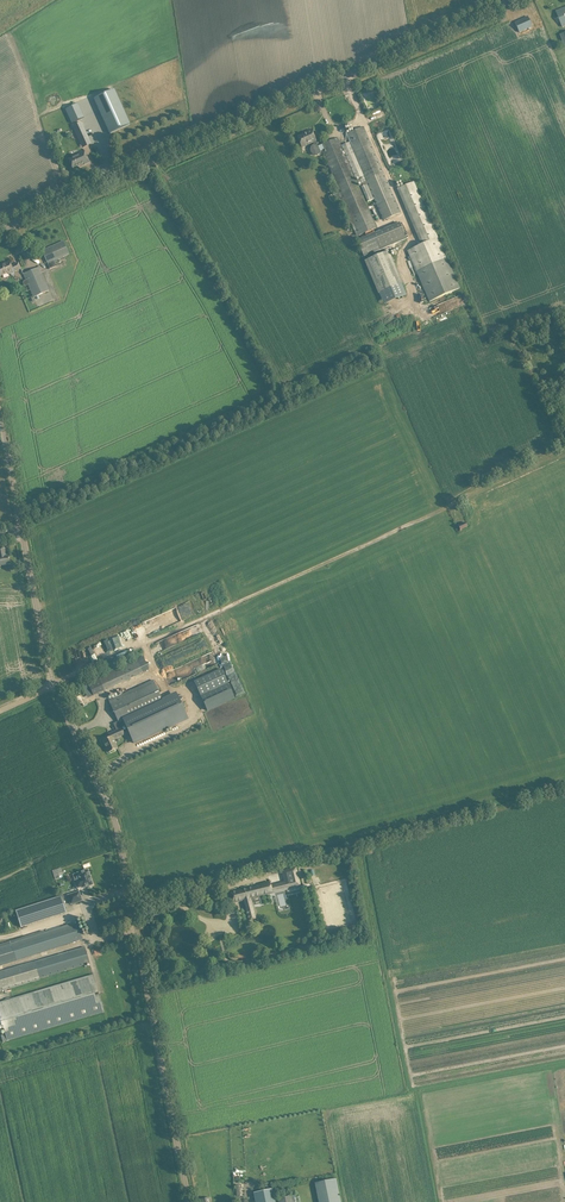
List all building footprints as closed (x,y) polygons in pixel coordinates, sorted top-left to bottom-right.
[(558,16),(562,27),(564,26),(564,7),(556,11),(558,16)] [(515,22),(517,27),(519,32),(532,26),(527,16),(515,22)] [(114,90),(94,99),(110,134),(130,124),(114,90)] [(78,104),(65,109),(72,124),(84,118),(78,104)] [(81,122),(73,126),(80,141),(88,137),(81,122)] [(339,200),(339,201),(337,202),(339,206),(341,205),(343,209),(342,210),(347,224),(351,223),(357,236),(359,235),(359,236),(377,228),(358,184),(360,184),(367,202),(374,199),(383,221),(401,213),(364,127),(346,135),(350,143),(341,146),(338,138),(318,147),(311,130),(303,134),(304,135),(298,137),(302,147),(313,143),(314,145),(313,145),(312,145),(312,146),(311,146),(311,147),(310,148),(310,149),(310,150),(310,151),(310,152),(311,152),(311,153),(311,154),(312,154),(312,155),(313,155),(314,155),(314,156),(315,156),(316,156),(317,156),(317,155),(318,155),(321,153),(320,151),(322,150),(341,193),(339,194),(341,200),(339,200)] [(69,160),(70,163),(73,169),(84,163),(84,164),(89,162),(85,152),(80,154),(80,155),(69,160)] [(421,245),(408,251),(430,301),(460,288),(414,182),(397,189),(421,245)] [(407,238),(400,223),(357,241),(364,256),(407,238)] [(49,269),(50,269),(56,267),(54,261),(69,254),(64,241),(42,251),(47,264),(48,263),(50,269),(49,269)] [(402,284),(388,252),(365,261),(378,294),(402,284)] [(18,263),(11,266),(9,262),(0,266),(0,275),(0,276),(8,273),(9,274),(21,269),(18,263)] [(24,274),(34,297),(49,291),(39,267),(24,274)] [(10,563),(9,556),(7,556),(5,548),(0,549),(0,565),(10,563)] [(138,659),(87,682),(93,695),(110,688),(148,670),(143,660),(139,662),(138,659)] [(221,669),(194,682),(207,710),(234,698),(221,669)] [(110,700),(109,700),(118,721),(119,724),(120,724),(120,725),(122,728),(124,733),(128,731),(134,743),(188,718),(178,696),(164,703),(153,680),(110,700)] [(110,737),(103,741),(108,752),(117,748),(113,739),(124,734),(124,733),(122,728),(117,731),(109,734),(110,737)] [(58,873),(61,872),(60,868),(52,870),(54,879),(59,878),(58,873)] [(268,882),(231,892),(234,903),(242,901),(247,921),(257,918),(252,898),(273,893),(287,889),(300,886),(295,868),(283,871),(285,882),(271,885),(270,882),(268,882)] [(73,874),(77,888),(78,888),(82,887),(82,888),(93,885),(89,875),(90,874),(89,871),(88,871),(88,870),(82,872),(81,871),(79,872),(78,873),(73,874)] [(79,892),(68,895),(71,904),(82,900),(79,892)] [(16,911),(21,927),(67,912),(61,896),(16,911)] [(0,944),(0,966),(16,960),(77,941),(82,939),(77,923),(72,925),(68,926),(68,924),(45,932),(44,931),(43,931),(42,930),(0,944)] [(34,962),(0,973),(0,991),(39,979),(39,978),(84,965),(89,963),(85,947),(79,948),(34,962)] [(4,1030),(7,1041),(104,1012),(93,975),(0,1002),(0,1032),(4,1030)] [(319,1201),(341,1201),(336,1178),(315,1183),(319,1201)] [(255,1201),(275,1201),(272,1189),(253,1193),(255,1201)]
